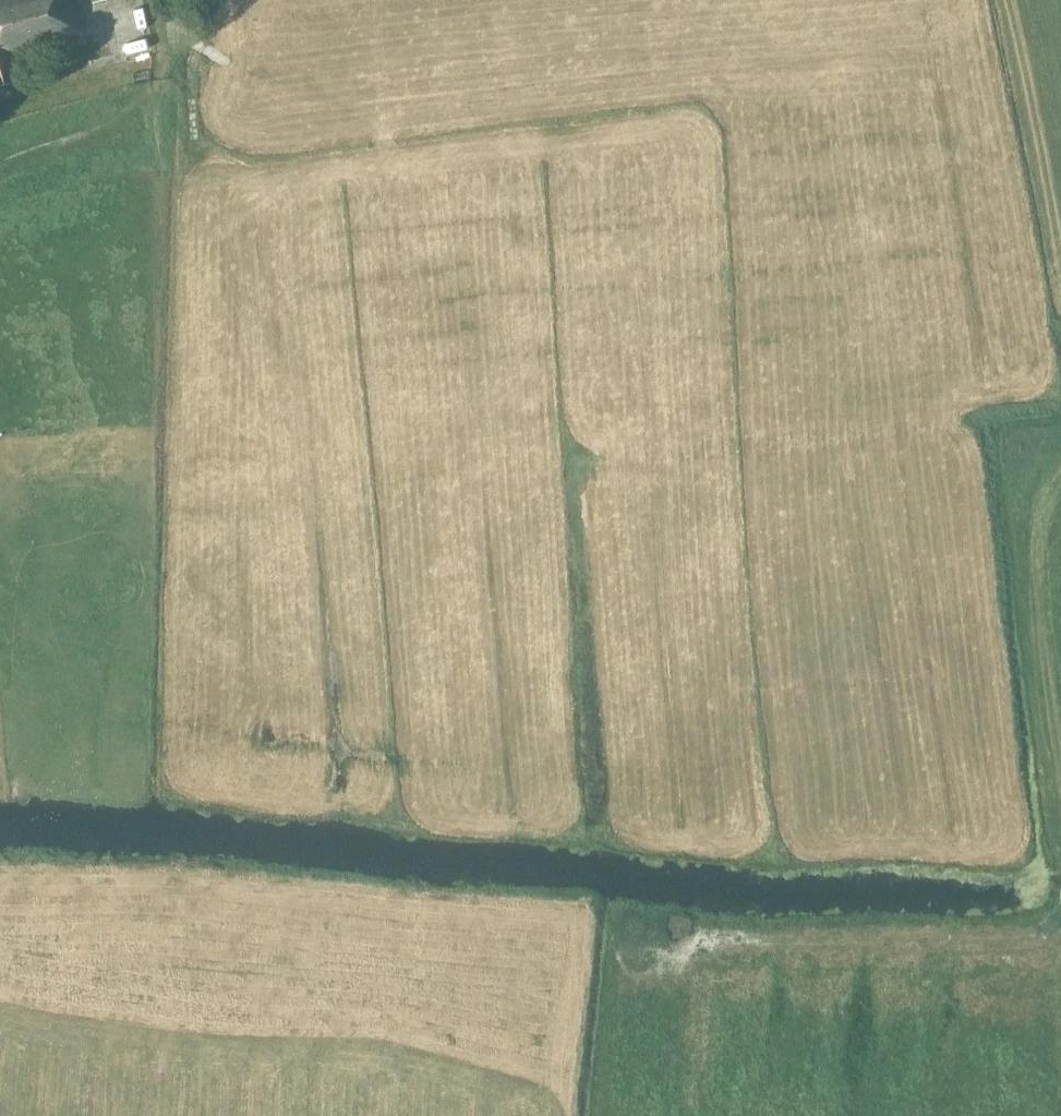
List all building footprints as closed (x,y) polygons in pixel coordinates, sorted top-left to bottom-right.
[(21,78),(15,50),(82,31),(73,0),(0,0),(0,84),(21,78)]
